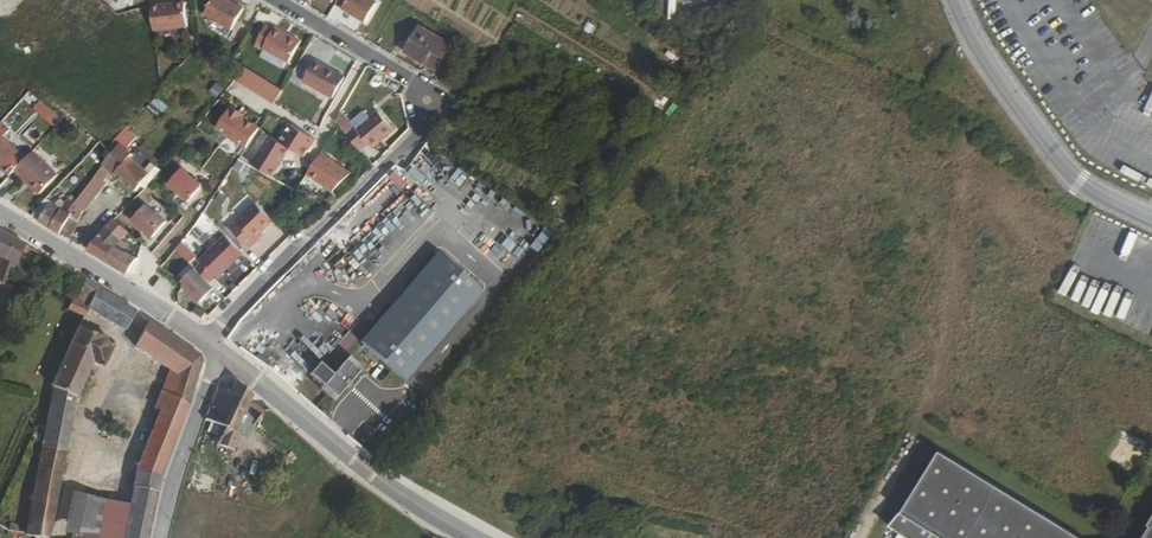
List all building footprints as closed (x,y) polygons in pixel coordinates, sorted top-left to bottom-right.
[(227,0),(213,0),(204,14),(232,31),(244,10),(227,0)] [(378,0),(337,0),(329,17),(362,33),(378,0)] [(151,7),(154,31),(189,27),(186,3),(151,7)] [(299,43),(275,29),(273,32),(266,27),(258,42),(264,46),(263,49),(287,63),(299,43)] [(452,47),(421,29),(407,53),(438,71),(452,47)] [(343,80),(314,63),(303,82),(331,100),(343,80)] [(246,68),(236,82),(273,105),(282,91),(246,68)] [(210,92),(218,98),(225,88),(217,82),(210,92)] [(152,103),(165,111),(169,104),(157,96),(152,103)] [(55,128),(62,120),(41,102),(35,110),(55,128)] [(217,129),(246,149),(259,129),(244,119),(240,116),(242,114),(232,107),(217,129)] [(335,122),(362,152),(370,144),(372,146),(387,135),(388,137),(395,131),(379,111),(371,118),(364,110),(350,121),(341,111),(335,122)] [(280,142),(291,149),(305,158),(317,140),(291,124),(280,142)] [(116,175),(131,157),(133,155),(127,150),(134,141),(131,139),(133,135),(126,130),(109,150),(110,151),(111,150),(114,153),(91,184),(101,191),(105,184),(103,183),(111,171),(116,175)] [(26,159),(0,135),(0,166),(11,176),(15,171),(26,159)] [(387,135),(372,146),(374,148),(388,137),(387,135)] [(253,165),(273,178),(291,149),(280,142),(271,137),(253,165)] [(57,175),(33,152),(26,159),(15,171),(40,193),(57,175)] [(322,153),(307,175),(333,192),(352,173),(322,153)] [(140,193),(152,182),(148,179),(151,175),(131,157),(116,175),(137,192),(138,191),(140,193)] [(202,187),(182,170),(168,186),(188,203),(202,187)] [(395,171),(390,176),(402,187),(406,182),(395,171)] [(84,211),(101,191),(91,184),(75,204),(84,211)] [(33,217),(51,228),(63,210),(49,200),(33,217)] [(68,214),(75,204),(70,200),(63,210),(68,214)] [(72,216),(80,221),(84,211),(75,204),(68,214),(72,216)] [(262,234),(274,222),(257,204),(232,229),(251,249),(258,242),(256,240),(262,234)] [(146,206),(133,222),(154,239),(167,222),(146,206)] [(51,228),(61,234),(72,216),(68,214),(63,210),(51,228)] [(61,234),(70,239),(80,221),(72,216),(61,234)] [(124,238),(129,233),(114,220),(109,226),(124,238)] [(89,250),(104,260),(113,245),(117,247),(124,238),(109,226),(99,237),(89,250)] [(0,233),(0,296),(8,299),(13,287),(9,286),(17,263),(18,263),(19,260),(18,259),(25,246),(0,233)] [(244,252),(228,237),(204,262),(205,262),(199,270),(212,282),(218,276),(220,277),(244,252)] [(177,249),(189,260),(195,254),(182,242),(177,249)] [(104,260),(129,275),(138,259),(117,247),(113,245),(104,260)] [(25,246),(23,252),(41,260),(43,254),(25,246)] [(439,253),(362,343),(407,381),(484,292),(439,253)] [(199,270),(192,264),(180,276),(189,284),(187,286),(205,302),(219,288),(212,282),(199,270)] [(126,331),(136,312),(85,281),(78,298),(74,296),(68,310),(86,318),(90,309),(126,331)] [(348,333),(354,324),(337,313),(331,322),(348,333)] [(203,364),(201,357),(151,321),(137,347),(172,370),(157,409),(159,410),(156,419),(158,420),(149,441),(148,441),(136,470),(130,506),(123,537),(148,537),(152,521),(154,508),(163,474),(190,407),(196,382),(203,364)] [(105,366),(113,346),(111,342),(80,327),(52,387),(54,388),(77,397),(93,363),(102,367),(105,366)] [(350,358),(348,361),(361,372),(363,369),(350,358)] [(348,361),(325,386),(338,398),(348,387),(351,383),(361,372),(348,361)] [(294,387),(299,382),(287,371),(283,376),(294,387)] [(236,431),(252,395),(237,383),(232,392),(219,388),(203,425),(190,468),(208,475),(219,446),(232,451),(239,433),(236,431)] [(338,398),(325,386),(322,390),(335,402),(338,398)] [(40,537),(48,537),(52,525),(77,397),(54,388),(26,535),(36,537),(35,537),(40,537)] [(949,450),(917,503),(900,524),(922,537),(938,537),(943,529),(957,537),(1095,537),(949,450)] [(320,457),(308,469),(320,481),(332,468),(320,457)] [(130,506),(72,494),(65,533),(73,533),(85,533),(85,537),(123,537),(130,506)] [(10,530),(0,525),(0,532),(7,536),(10,530)]
